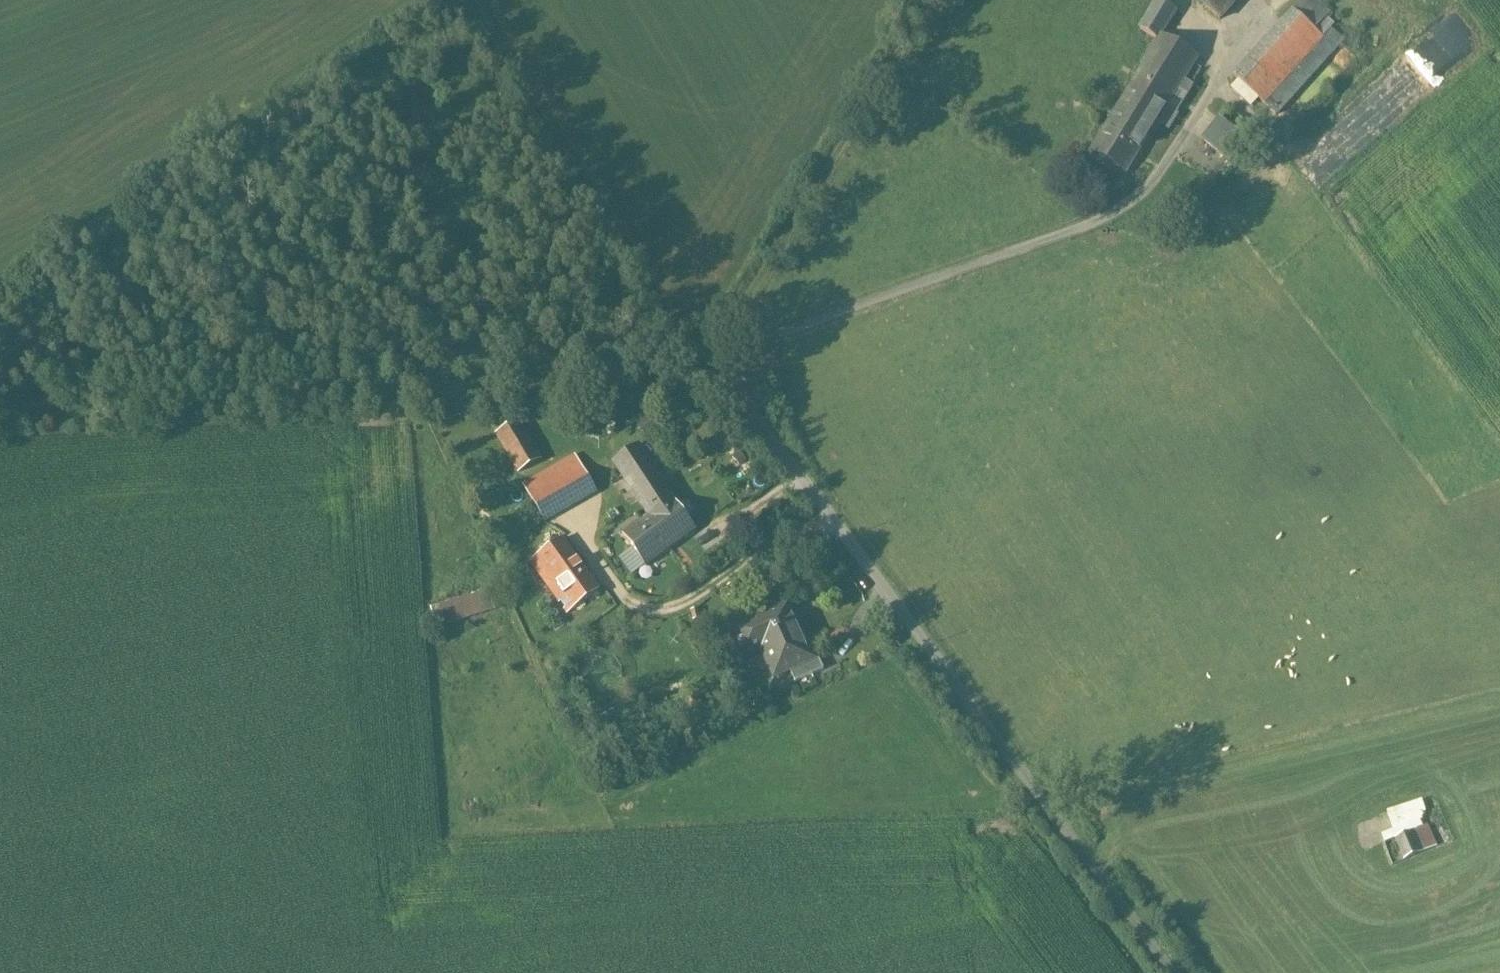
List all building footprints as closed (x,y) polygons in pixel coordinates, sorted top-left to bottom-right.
[(1176,12),(1158,0),(1141,29),(1159,40),(1162,36),(1176,12)] [(1221,20),(1238,0),(1199,0),(1221,20)] [(1235,76),(1277,115),(1344,40),(1331,29),(1334,25),(1328,20),(1332,15),(1316,0),(1304,0),(1235,76)] [(1159,40),(1143,67),(1144,67),(1092,152),(1126,172),(1166,107),(1176,113),(1188,94),(1187,94),(1192,86),(1184,81),(1198,58),(1162,36),(1159,40)] [(1203,141),(1229,161),(1246,138),(1220,118),(1203,141)] [(541,461),(517,423),(495,437),(519,475),(541,461)] [(653,442),(639,452),(650,469),(664,459),(653,442)] [(639,452),(636,449),(612,465),(641,509),(648,518),(634,528),(622,536),(642,565),(691,533),(693,536),(717,520),(691,480),(667,496),(650,469),(639,452)] [(572,457),(521,488),(542,523),(593,492),(572,457)] [(641,509),(627,518),(634,528),(648,518),(641,509)] [(592,594),(558,544),(530,564),(564,613),(592,594)] [(477,593),(440,604),(446,625),(483,614),(477,593)] [(787,607),(730,633),(741,659),(759,651),(771,679),(788,672),(810,661),(810,659),(787,607)] [(810,661),(788,672),(794,685),(823,672),(816,656),(810,659),(810,661)] [(1388,808),(1393,830),(1383,832),(1384,837),(1428,827),(1422,800),(1388,808)] [(1430,824),(1415,829),(1423,852),(1438,846),(1430,824)] [(1388,842),(1397,863),(1422,852),(1413,831),(1388,842)]
